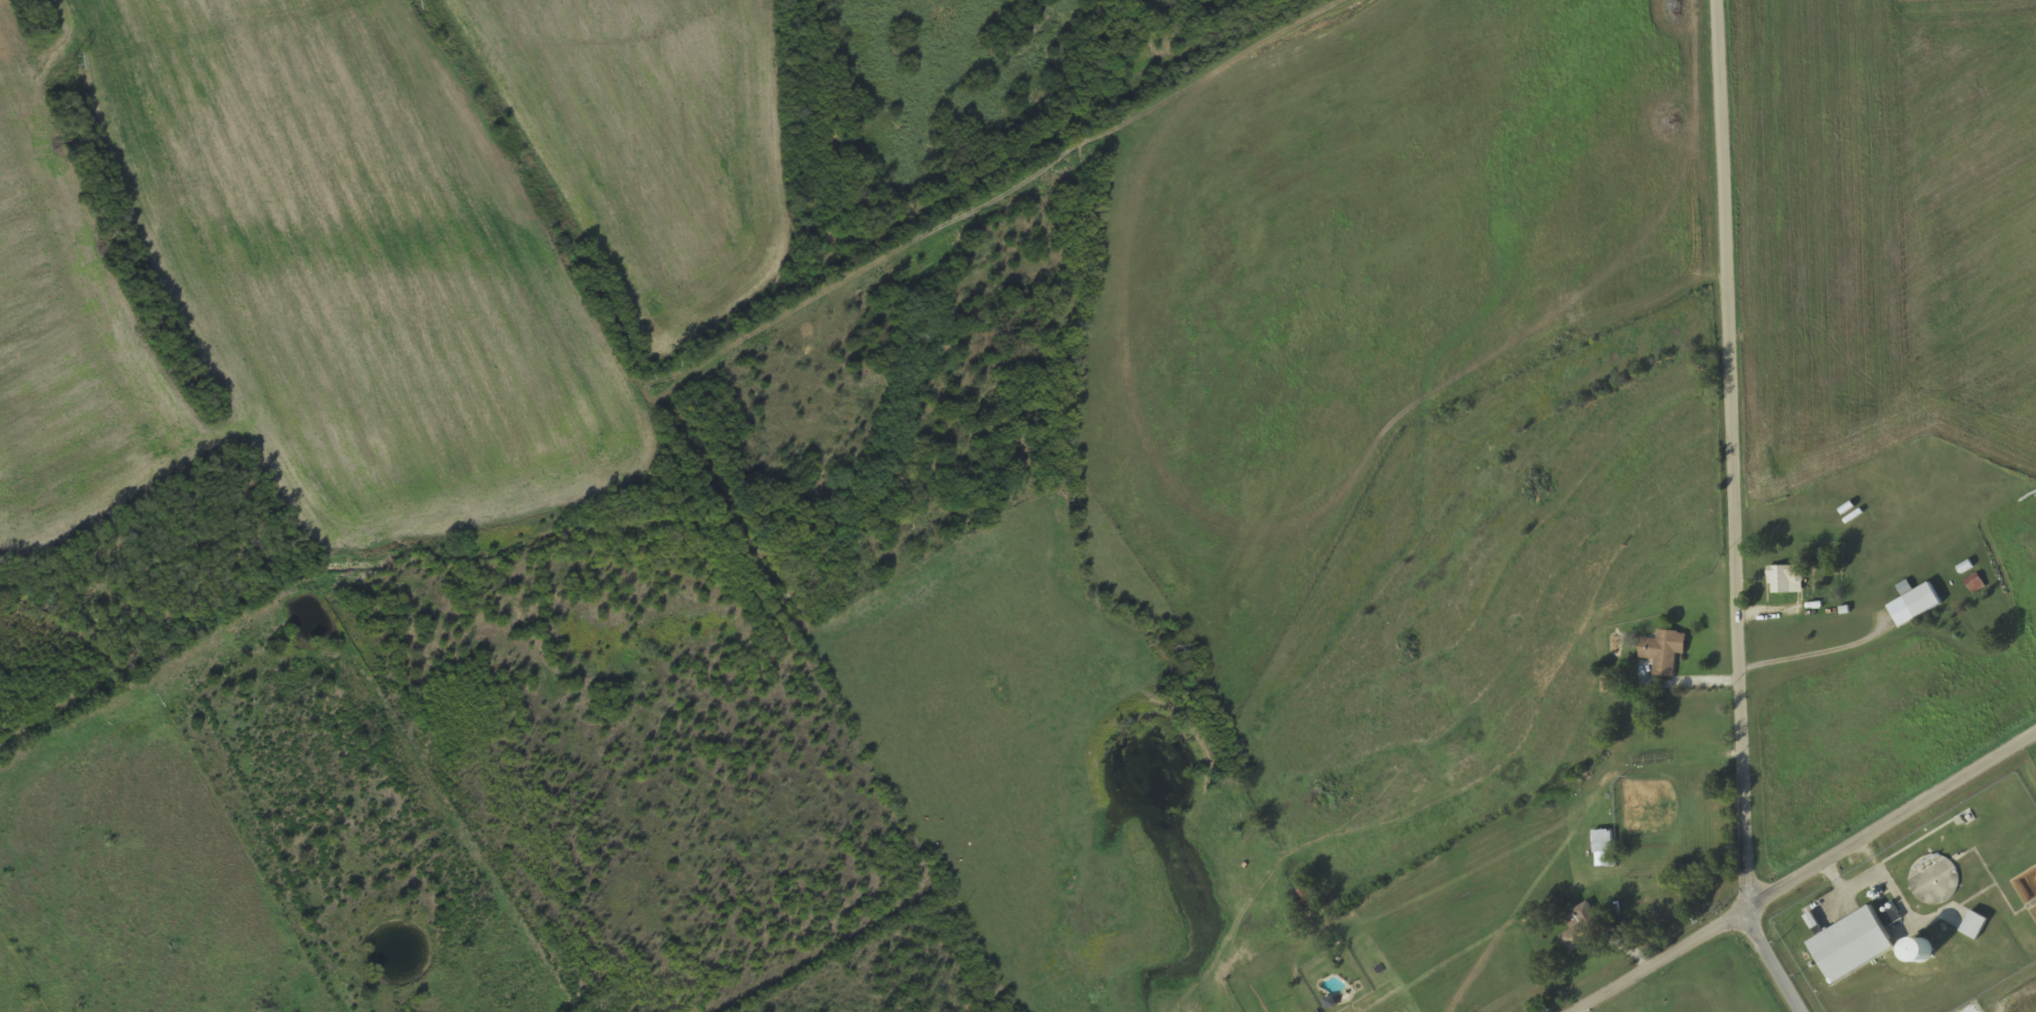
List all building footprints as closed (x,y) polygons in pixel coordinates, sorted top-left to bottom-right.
[(1769,566),(1769,594),(1804,594),(1804,566),(1769,566)] [(1985,586),(1979,573),(1965,579),(1972,593),(1985,586)] [(1889,607),(1901,628),(1943,604),(1930,583),(1889,607)] [(1686,633),(1658,631),(1657,641),(1641,639),(1640,659),(1655,660),(1654,679),(1676,681),(1678,655),(1685,655),(1686,633)] [(1618,679),(1603,679),(1603,692),(1617,692),(1618,679)] [(1595,831),(1595,867),(1615,867),(1615,831),(1595,831)] [(1933,889),(1924,873),(1909,881),(1918,897),(1933,889)] [(1616,931),(1606,911),(1595,916),(1589,904),(1565,915),(1573,931),(1561,937),(1569,953),(1616,931)] [(1809,942),(1833,985),(1896,950),(1873,907),(1809,942)] [(1989,921),(1972,912),(1961,932),(1978,941),(1989,921)] [(1922,967),(1935,951),(1920,939),(1907,955),(1922,967)]
